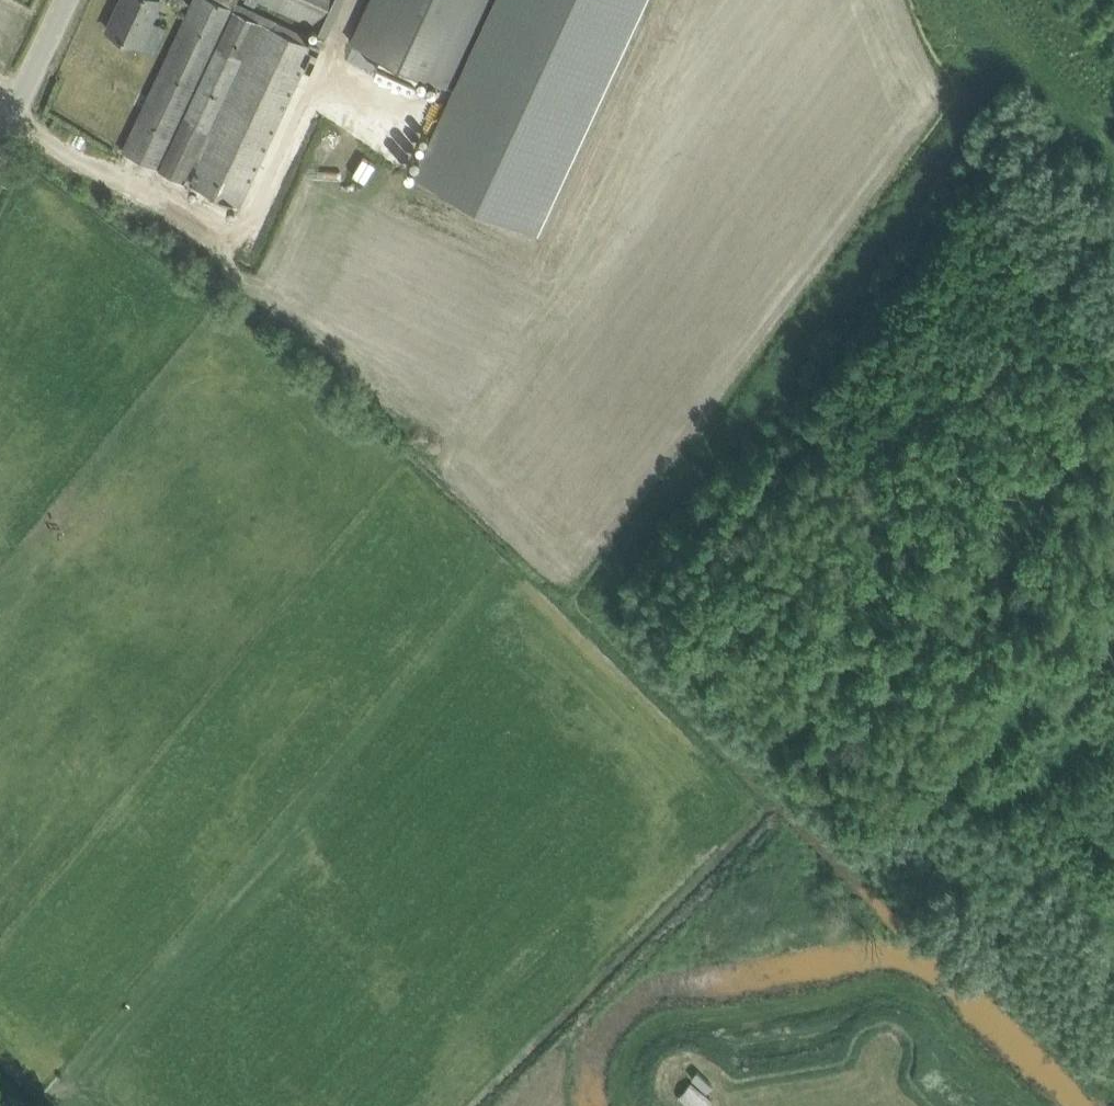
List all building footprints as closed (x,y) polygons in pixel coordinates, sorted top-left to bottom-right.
[(109,28),(140,43),(160,0),(122,0),(109,28)] [(186,179),(184,185),(245,208),(310,39),(208,0),(180,0),(121,154),(186,179)] [(326,24),(335,0),(261,0),(326,24)] [(346,59),(364,66),(393,66),(445,86),(409,180),(536,229),(573,134),(567,131),(523,131),(524,90),(557,1),(608,2),(604,0),(372,0),(350,57),(350,47),(346,59)] [(623,8),(641,9),(645,0),(623,0),(623,8)] [(688,1105),(704,1105),(709,1100),(696,1087),(683,1101),(688,1105)]
